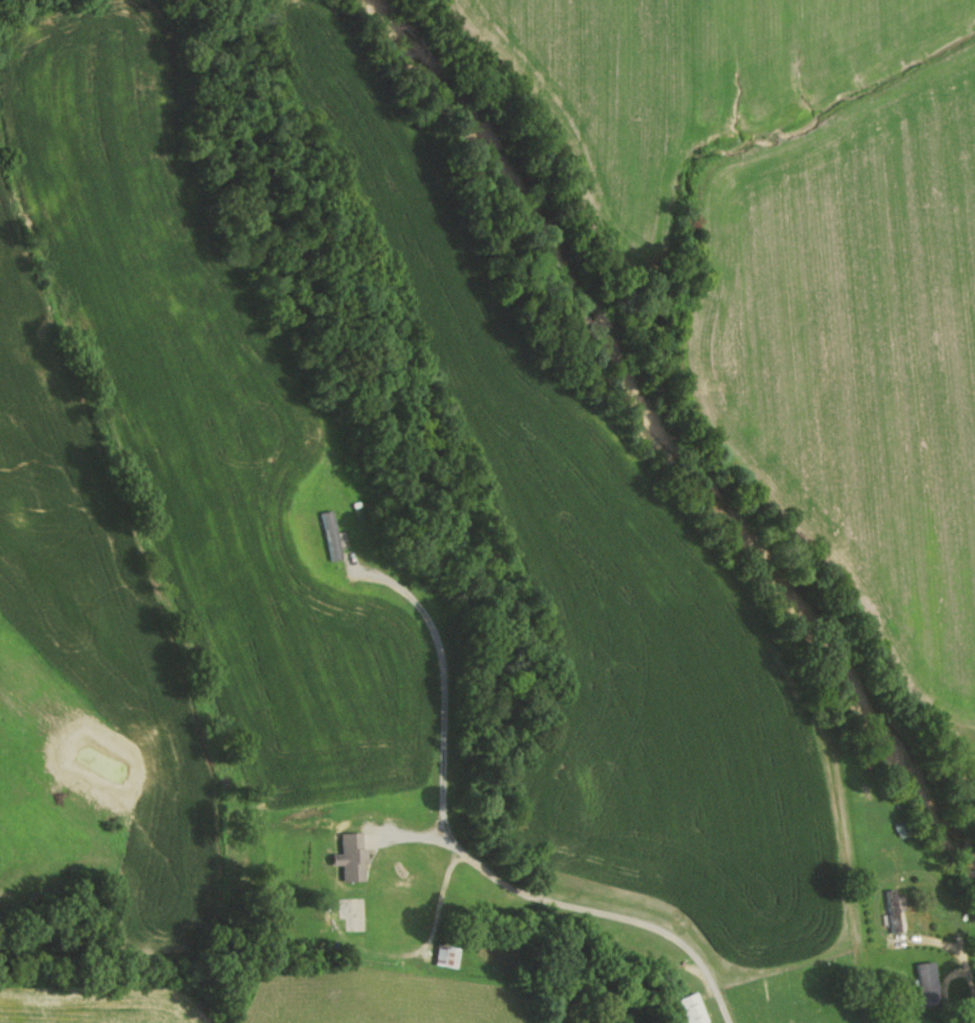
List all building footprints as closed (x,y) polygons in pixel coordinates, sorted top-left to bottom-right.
[(319,513),(328,562),(343,559),(334,511),(319,513)] [(341,854),(332,854),(333,866),(342,865),(343,881),(366,881),(365,848),(374,847),(373,832),(341,834),(341,854)] [(899,934),(897,890),(882,891),(884,935),(899,934)] [(916,1008),(937,1005),(932,962),(911,965),(916,1008)] [(681,1022),(703,1022),(691,993),(672,1000),(681,1022)]
